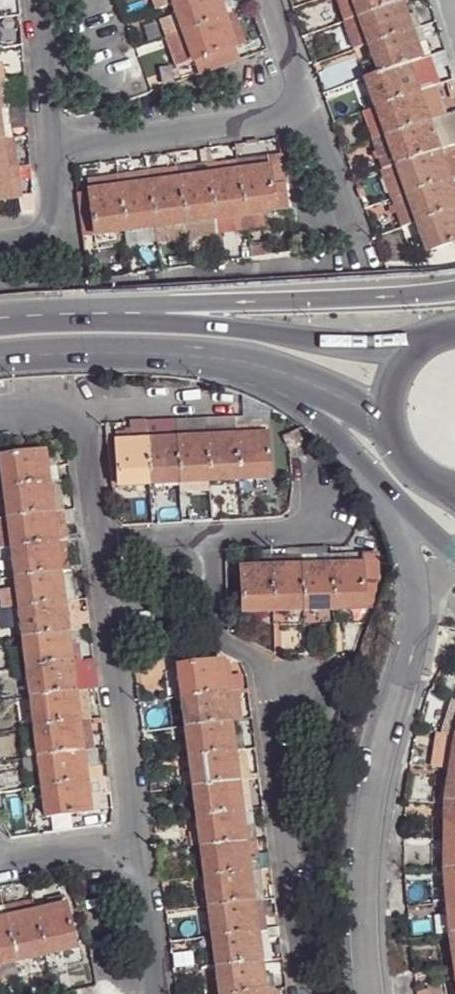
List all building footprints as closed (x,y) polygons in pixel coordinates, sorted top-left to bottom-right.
[(171,7),(168,0),(152,0),(156,12),(171,7)] [(181,33),(222,19),(218,5),(216,0),(191,0),(171,7),(174,14),(181,33)] [(357,20),(350,0),(333,0),(342,24),(357,20)] [(357,20),(400,4),(398,0),(350,0),(357,20)] [(218,5),(222,19),(234,15),(228,1),(218,5)] [(400,4),(357,20),(367,48),(409,32),(405,20),(400,4)] [(159,20),(167,40),(181,33),(174,14),(159,20)] [(227,33),(238,29),(234,15),(222,19),(227,33)] [(405,20),(409,32),(419,29),(414,15),(405,20)] [(181,33),(192,63),(233,48),(227,33),(222,19),(181,33)] [(367,48),(357,20),(342,24),(352,52),(367,48)] [(227,33),(233,48),(244,44),(238,29),(227,33)] [(419,29),(409,32),(415,47),(424,44),(419,29)] [(367,48),(377,76),(406,67),(420,61),(415,47),(409,32),(367,48)] [(177,69),(192,63),(181,33),(167,40),(177,69)] [(424,44),(415,47),(420,61),(430,57),(424,44)] [(233,48),(192,63),(196,75),(236,60),(233,48)] [(420,61),(406,67),(411,81),(422,77),(448,69),(444,53),(430,57),(420,61)] [(363,81),(374,112),(416,95),(411,81),(406,67),(377,76),(363,81)] [(426,91),(433,89),(451,82),(448,69),(422,77),(426,91)] [(411,81),(416,95),(426,91),(422,77),(411,81)] [(416,95),(420,109),(433,105),(437,104),(433,89),(426,91),(416,95)] [(374,112),(384,140),(425,123),(420,109),(416,95),(374,112)] [(420,109),(425,123),(438,120),(433,105),(420,109)] [(8,126),(6,111),(0,112),(0,127),(8,126)] [(374,112),(361,116),(371,144),(384,140),(374,112)] [(443,134),(454,130),(454,113),(438,120),(443,134)] [(425,123),(431,139),(443,134),(438,120),(425,123)] [(384,140),(395,169),(436,154),(431,139),(425,123),(384,140)] [(0,141),(10,141),(8,126),(0,127),(0,141)] [(443,134),(448,148),(454,146),(454,130),(443,134)] [(431,139),(436,154),(448,148),(443,134),(431,139)] [(384,140),(371,144),(382,174),(395,169),(384,140)] [(10,141),(0,141),(2,156),(12,154),(10,141)] [(436,154),(441,165),(447,181),(454,178),(454,167),(448,148),(436,154)] [(2,156),(4,172),(14,171),(12,154),(2,156)] [(395,169),(405,197),(447,181),(441,165),(436,154),(395,169)] [(279,155),(250,160),(251,170),(236,172),(242,215),(287,209),(279,155)] [(250,160),(235,161),(236,172),(251,170),(250,160)] [(235,161),(206,166),(212,219),(242,215),(236,172),(235,161)] [(206,166),(176,170),(183,224),(212,219),(206,166)] [(395,169),(382,174),(392,201),(405,197),(395,169)] [(163,182),(147,184),(153,228),(183,224),(176,170),(162,172),(163,182)] [(14,171),(4,172),(6,187),(17,185),(14,171)] [(0,172),(0,204),(8,203),(6,187),(4,172),(0,172)] [(162,172),(145,174),(147,184),(163,182),(162,172)] [(145,174),(131,176),(133,188),(118,190),(124,232),(153,228),(147,184),(145,174)] [(118,190),(133,188),(131,176),(117,178),(118,190)] [(93,237),(124,232),(118,190),(117,178),(86,183),(87,194),(76,196),(81,238),(93,237)] [(416,225),(454,211),(454,202),(453,196),(447,181),(405,197),(416,225)] [(6,187),(8,203),(19,201),(17,185),(6,187)] [(405,197),(392,201),(402,229),(416,225),(405,197)] [(454,244),(454,211),(416,225),(426,255),(454,244)] [(242,215),(212,219),(214,234),(243,230),(242,215)] [(212,219),(183,224),(186,238),(214,234),(212,219)] [(183,224),(153,228),(154,243),(186,238),(183,224)] [(267,246),(246,248),(247,260),(269,257),(267,246)] [(204,440),(220,438),(219,427),(234,427),(233,418),(203,419),(203,429),(204,440)] [(203,429),(203,419),(172,421),(173,441),(190,439),(189,429),(203,429)] [(296,426),(288,419),(274,435),(287,446),(301,431),(296,426)] [(144,486),(176,484),(173,441),(172,421),(157,422),(157,431),(158,442),(142,442),(144,486)] [(103,487),(144,486),(142,442),(141,432),(141,423),(124,423),(126,434),(110,434),(111,439),(105,439),(105,434),(104,424),(99,424),(103,487)] [(234,427),(235,438),(237,482),(266,479),(263,426),(234,427)] [(220,438),(235,438),(234,427),(219,427),(220,438)] [(190,439),(204,440),(203,429),(189,429),(190,439)] [(142,442),(158,442),(157,431),(141,432),(142,442)] [(237,482),(235,438),(220,438),(204,440),(206,483),(237,482)] [(176,484),(206,483),(204,440),(190,439),(173,441),(176,484)] [(43,484),(42,469),(38,454),(0,460),(0,491),(43,484)] [(42,469),(43,484),(53,483),(52,468),(42,469)] [(43,484),(45,499),(55,498),(53,483),(43,484)] [(4,520),(47,514),(45,499),(43,484),(0,491),(0,494),(4,520)] [(45,499),(47,514),(57,513),(55,498),(45,499)] [(47,514),(51,545),(62,544),(57,513),(47,514)] [(8,551),(51,545),(47,514),(4,520),(0,521),(0,552),(8,551)] [(54,575),(66,574),(62,544),(51,545),(54,575)] [(8,551),(13,581),(54,575),(51,545),(8,551)] [(299,557),(331,554),(330,547),(298,549),(298,552),(299,557)] [(240,613),(274,612),(270,557),(270,551),(253,552),(254,568),(238,569),(240,613)] [(274,612),(301,611),(299,557),(298,552),(286,552),(286,557),(270,557),(274,612)] [(373,608),(372,552),(331,554),(333,609),(373,608)] [(333,609),(331,554),(299,557),(301,611),(333,609)] [(56,588),(67,586),(66,574),(54,575),(56,588)] [(16,610),(59,603),(56,588),(54,575),(13,581),(14,592),(5,593),(7,611),(16,610)] [(59,603),(69,602),(67,586),(56,588),(59,603)] [(72,619),(69,602),(59,603),(61,620),(72,619)] [(61,620),(59,603),(16,610),(21,639),(64,633),(61,620)] [(75,632),(72,619),(61,620),(64,633),(75,632)] [(66,649),(64,633),(21,639),(25,669),(68,662),(66,649)] [(79,661),(76,647),(66,649),(68,662),(79,661)] [(176,666),(180,696),(224,691),(233,690),(241,689),(239,672),(229,674),(227,659),(176,666)] [(70,676),(79,674),(79,661),(68,662),(70,676)] [(25,669),(29,699),(71,693),(70,676),(68,662),(25,669)] [(70,676),(71,693),(82,691),(79,674),(70,676)] [(224,691),(226,706),(235,705),(233,690),(224,691)] [(71,693),(74,707),(83,706),(82,691),(71,693)] [(180,696),(184,727),(228,722),(226,706),(224,691),(180,696)] [(29,699),(33,730),(76,724),(74,707),(71,693),(29,699)] [(226,706),(228,722),(236,720),(235,705),(226,706)] [(74,707),(76,724),(86,722),(83,706),(74,707)] [(76,724),(78,737),(87,736),(86,722),(76,724)] [(184,727),(188,758),(231,751),(229,737),(228,722),(184,727)] [(33,730),(37,758),(80,751),(78,737),(76,724),(33,730)] [(78,737),(80,751),(89,750),(87,736),(78,737)] [(229,737),(231,751),(242,749),(239,736),(229,737)] [(89,750),(80,751),(82,768),(91,766),(89,750)] [(37,758),(41,788),(84,782),(82,768),(80,751),(37,758)] [(188,758),(191,787),(235,780),(233,766),(231,751),(188,758)] [(26,789),(41,788),(37,758),(20,760),(26,789)] [(233,766),(235,780),(239,779),(244,778),(242,764),(233,766)] [(82,768),(84,782),(94,780),(91,766),(82,768)] [(447,771),(444,805),(454,806),(454,772),(447,771)] [(237,796),(239,811),(249,809),(247,794),(242,795),(239,779),(235,780),(237,796)] [(94,780),(84,782),(86,800),(96,798),(101,798),(98,781),(94,780)] [(191,787),(196,817),(239,811),(237,796),(235,780),(191,787)] [(84,782),(41,788),(45,820),(88,814),(86,800),(84,782)] [(86,800),(88,814),(99,813),(96,798),(86,800)] [(444,805),(443,836),(454,837),(454,806),(444,805)] [(250,824),(249,809),(239,811),(241,826),(250,824)] [(196,817),(199,846),(243,841),(241,826),(239,811),(196,817)] [(241,826),(243,841),(253,839),(250,824),(241,826)] [(443,836),(444,870),(454,869),(454,837),(443,836)] [(254,856),(253,839),(243,841),(246,857),(254,856)] [(199,846),(204,876),(248,871),(246,857),(243,841),(199,846)] [(246,857),(248,871),(257,870),(254,856),(246,857)] [(444,870),(447,901),(454,900),(454,869),(444,870)] [(248,871),(250,887),(259,886),(257,870),(248,871)] [(204,876),(207,907),(252,900),(250,887),(248,871),(204,876)] [(250,887),(252,900),(261,899),(259,886),(250,887)] [(52,909),(67,907),(64,897),(48,899),(52,909)] [(255,914),(263,913),(261,899),(252,900),(255,914)] [(207,907),(211,937),(255,931),(255,914),(252,900),(207,907)] [(447,901),(449,933),(454,933),(454,900),(447,901)] [(17,962),(47,956),(37,912),(34,903),(6,909),(8,919),(17,962)] [(76,949),(67,907),(52,909),(37,912),(47,956),(76,949)] [(255,914),(255,931),(264,930),(263,913),(255,914)] [(17,962),(8,919),(0,921),(0,965),(17,962)] [(255,931),(258,962),(269,960),(264,930),(255,931)] [(211,937),(216,968),(258,962),(255,931),(211,937)] [(219,993),(235,993),(263,991),(261,976),(258,962),(216,968),(219,993)] [(263,991),(273,989),(271,974),(261,976),(263,991)]
